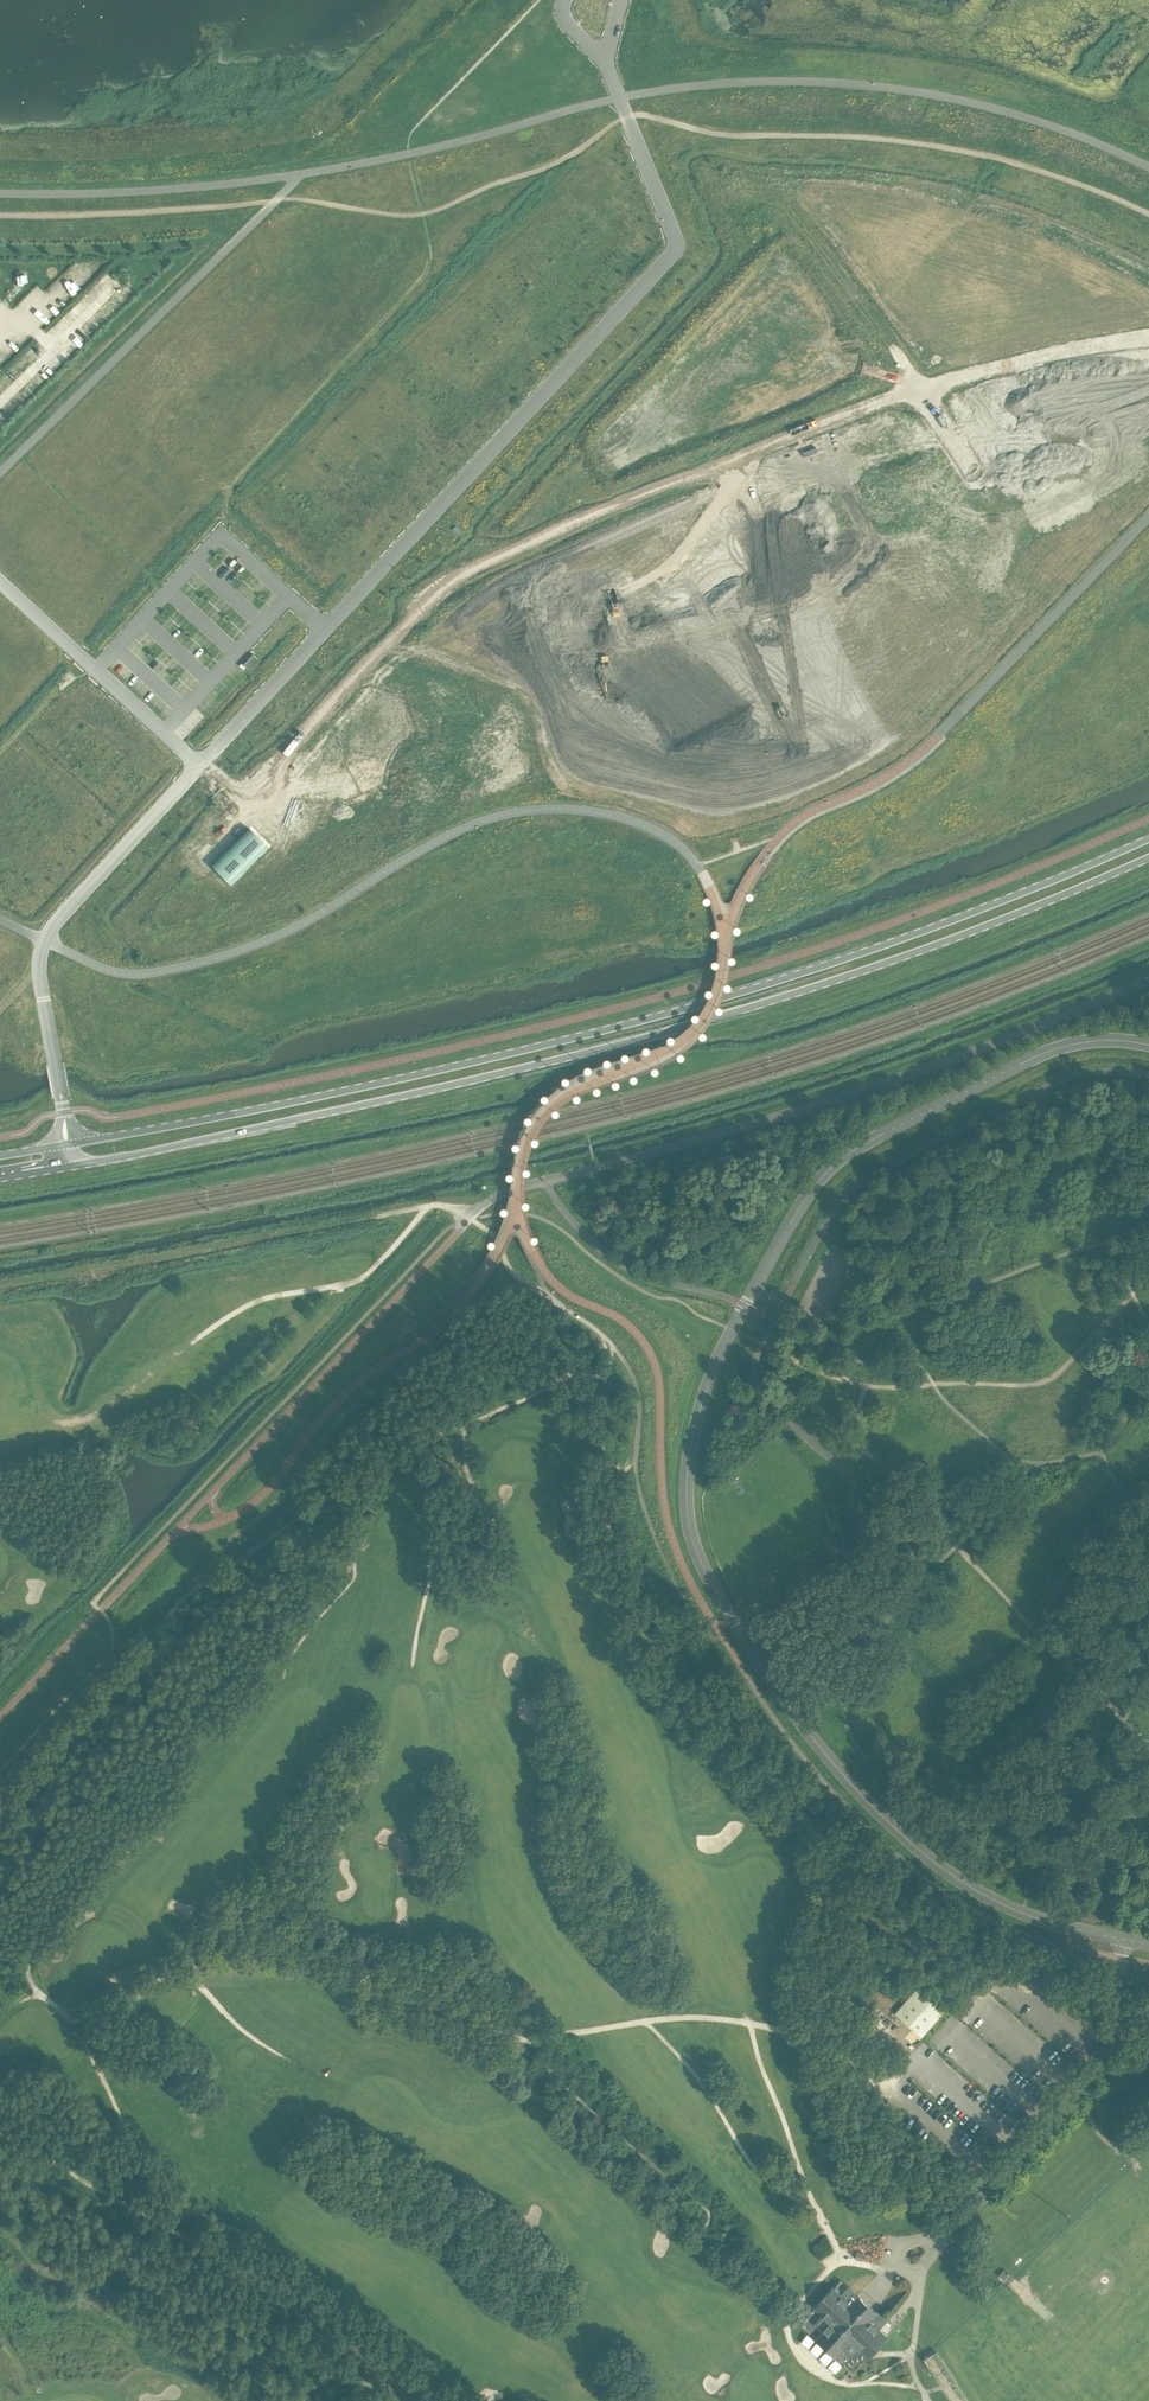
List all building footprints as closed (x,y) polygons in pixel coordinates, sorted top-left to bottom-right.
[(229,884),(267,847),(249,828),(211,866),(229,884)] [(895,2014),(921,2037),(945,2010),(918,1987),(895,2014)] [(886,2337),(868,2321),(876,2312),(849,2288),(841,2296),(832,2288),(815,2307),(833,2323),(817,2340),(835,2357),(851,2340),(869,2356),(886,2337)]
